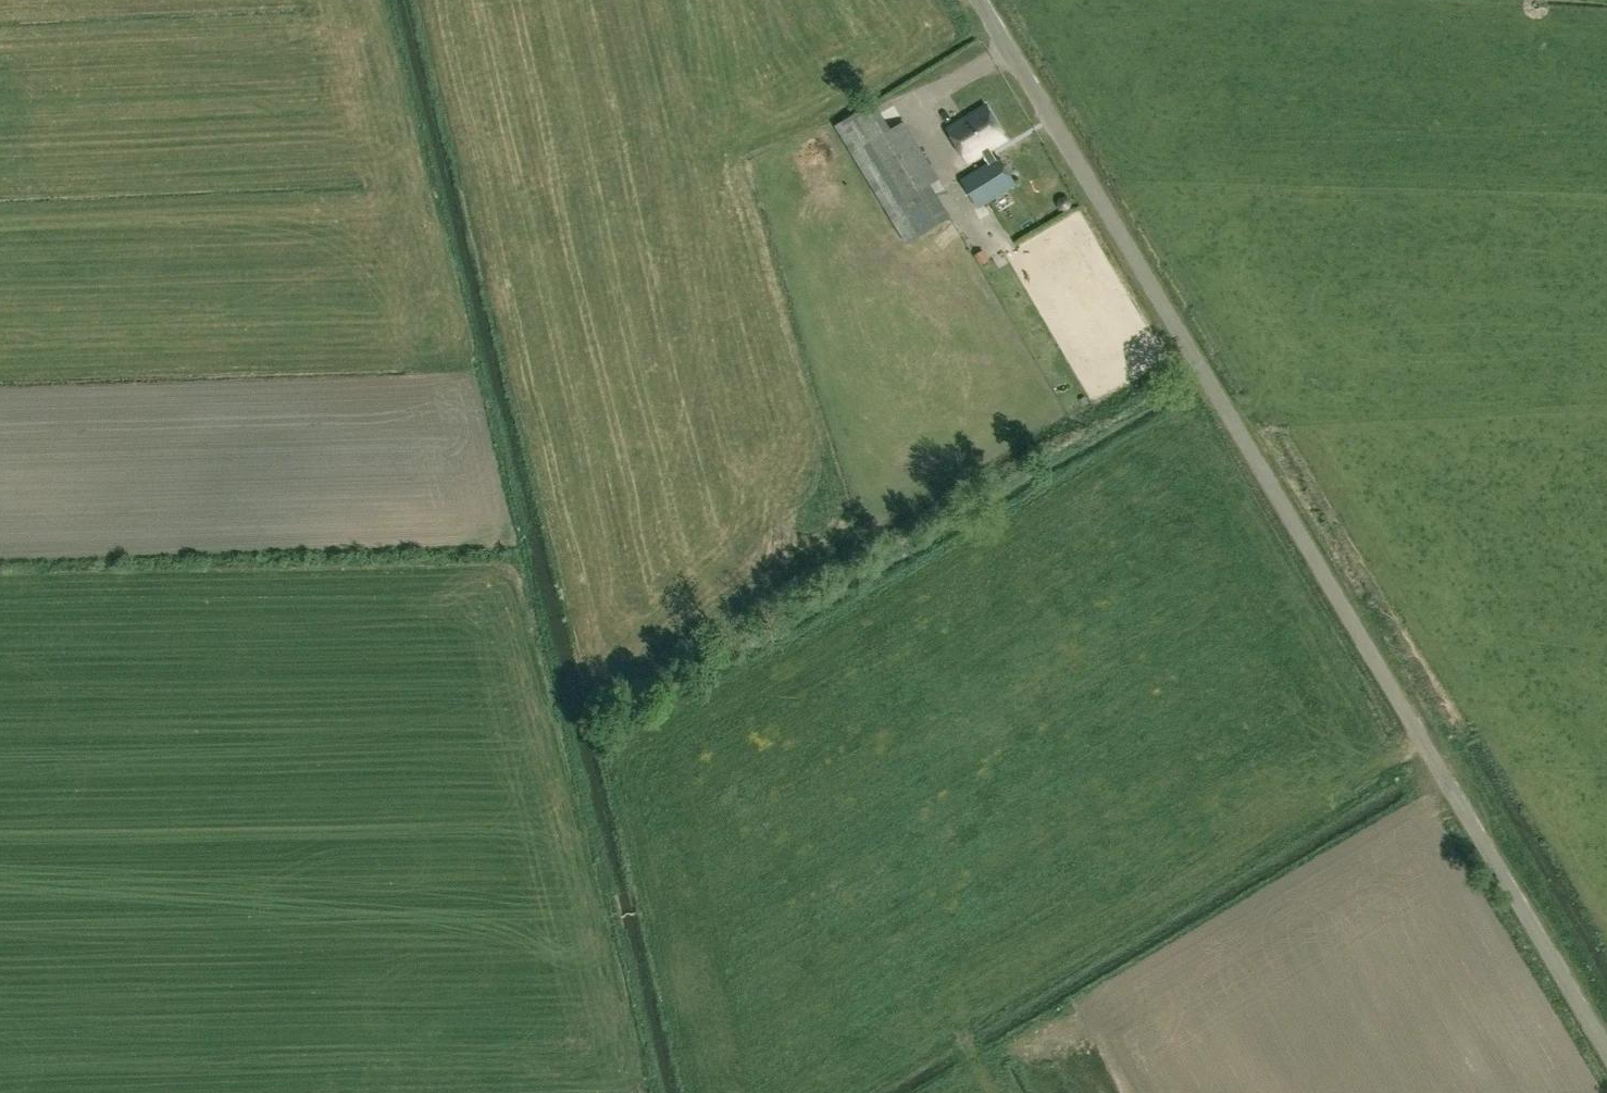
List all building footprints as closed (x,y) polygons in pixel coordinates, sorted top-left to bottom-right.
[(996,159),(990,149),(1006,139),(986,106),(949,128),(970,161),(985,152),(991,163),(963,179),(979,206),(1015,185),(999,158),(996,159)] [(866,145),(920,237),(951,218),(931,184),(939,179),(904,122),(866,145)]
